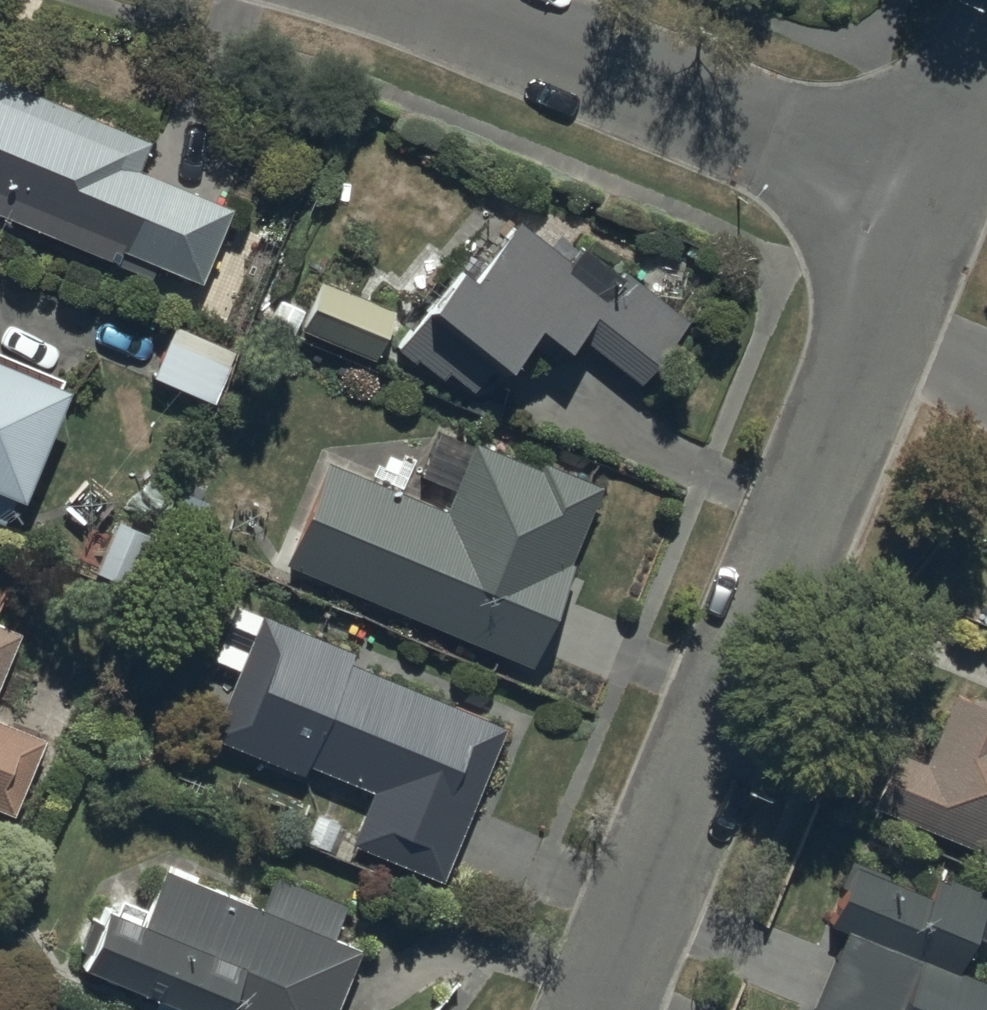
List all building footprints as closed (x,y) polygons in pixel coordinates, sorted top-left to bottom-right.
[(202,287),(234,211),(141,173),(153,143),(0,80),(0,218),(153,281),(158,269),(202,287)] [(583,342),(641,388),(690,325),(626,275),(622,280),(583,250),(571,265),(521,226),(474,285),(460,274),(399,353),(416,366),(418,364),(444,383),(449,377),(473,396),(495,367),(508,378),(541,336),(570,358),(583,342)] [(303,333),(376,363),(396,315),(322,285),(303,333)] [(154,381),(215,406),(236,355),(176,330),(154,381)] [(0,363),(0,524),(10,528),(67,391),(0,363)] [(287,569),(533,671),(576,568),(572,567),(604,491),(545,467),(542,473),(475,446),(446,514),(330,466),(287,569)] [(117,522),(97,576),(132,590),(153,536),(117,522)] [(354,849),(443,885),(506,733),(352,670),(357,658),(264,620),(214,742),(307,780),(311,769),(376,796),(354,849)] [(22,636),(0,627),(0,691),(22,636)] [(986,841),(986,695),(915,666),(864,791),(986,841)] [(15,820),(47,744),(0,725),(0,814),(15,820)] [(953,954),(967,920),(986,929),(986,884),(930,861),(922,879),(846,848),(822,906),(841,914),(803,1003),(820,1009),(986,1009),(986,968),(953,954)] [(363,956),(167,875),(143,931),(108,916),(83,976),(166,1009),(340,1009),(363,956)]
